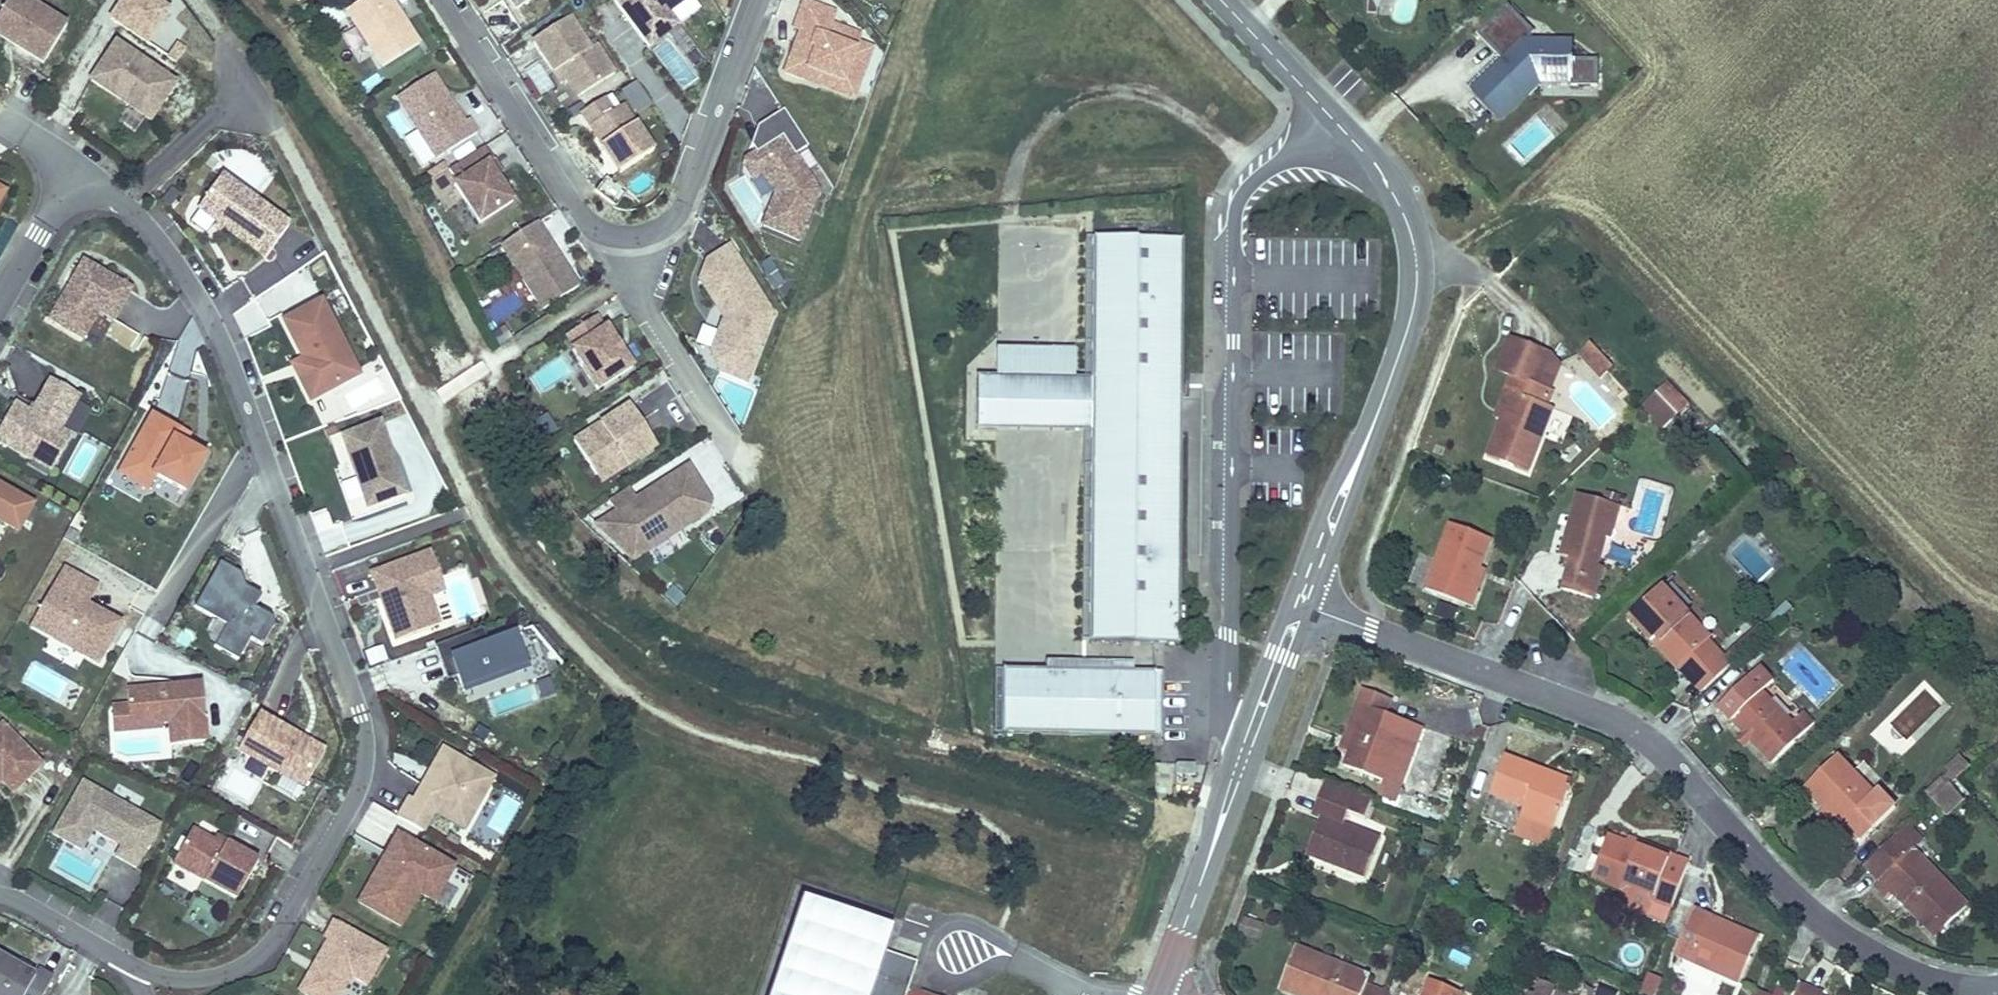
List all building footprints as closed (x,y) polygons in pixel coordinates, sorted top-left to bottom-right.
[(24,0),(8,0),(0,12),(0,42),(41,65),(64,28),(28,9),(31,4),(24,0)] [(150,35),(168,7),(157,0),(124,0),(115,14),(150,35)] [(329,25),(342,16),(331,0),(318,10),(329,25)] [(345,12),(382,67),(418,43),(390,0),(363,0),(345,12)] [(516,9),(529,0),(510,0),(516,9)] [(648,47),(677,26),(667,13),(684,0),(613,0),(648,47)] [(1364,3),(1377,8),(1380,0),(1365,0),(1364,3)] [(801,32),(785,74),(805,81),(809,71),(857,89),(872,50),(856,44),(859,36),(840,29),(837,36),(827,32),(830,25),(830,23),(825,10),(804,3),(794,29),(801,32)] [(484,14),(500,36),(515,26),(500,4),(484,14)] [(1508,5),(1477,35),(1502,61),(1470,91),(1495,117),(1537,78),(1570,78),(1570,87),(1597,88),(1597,61),(1572,60),(1573,43),(1535,42),(1530,37),(1534,33),(1508,5)] [(569,16),(532,41),(553,73),(559,69),(567,80),(577,96),(614,72),(596,43),(589,48),(569,16)] [(840,29),(830,25),(827,32),(837,36),(840,29)] [(174,84),(115,44),(91,79),(149,119),(174,84)] [(538,93),(551,87),(539,61),(525,67),(538,93)] [(559,69),(553,73),(560,84),(567,80),(559,69)] [(809,71),(805,81),(853,99),(857,89),(809,71)] [(396,98),(436,159),(477,133),(468,119),(463,123),(432,75),(396,98)] [(1570,87),(1570,78),(1537,78),(1495,117),(1499,122),(1536,89),(1570,87)] [(467,112),(484,101),(473,85),(456,96),(467,112)] [(603,98),(580,114),(619,173),(652,151),(622,105),(612,111),(603,98)] [(808,147),(783,109),(757,126),(764,136),(750,146),(755,153),(745,160),(743,168),(752,182),(765,173),(777,190),(763,227),(799,241),(819,190),(795,155),(808,147)] [(483,146),(447,170),(456,183),(453,185),(478,224),(512,201),(496,177),(487,164),(493,161),(483,146)] [(493,161),(487,164),(496,177),(501,173),(493,161)] [(288,224),(221,175),(197,208),(216,222),(224,228),(264,257),(288,224)] [(224,228),(216,222),(212,227),(220,233),(224,228)] [(536,222),(500,246),(542,310),(578,286),(536,222)] [(1084,378),(997,378),(996,432),(1085,433),(1082,643),(1089,643),(1092,430),(1113,431),(1113,399),(1092,398),(1094,238),(1085,238),(1084,378)] [(1182,239),(1094,238),(1092,398),(1113,399),(1113,431),(1092,430),(1089,643),(1157,644),(1179,644),(1180,444),(1180,431),(1163,430),(1163,399),(1181,399),(1182,239)] [(728,246),(705,260),(698,281),(722,318),(710,352),(718,371),(745,381),(772,313),(728,246)] [(130,289),(82,261),(49,318),(82,338),(97,310),(112,319),(130,289)] [(324,307),(286,326),(303,358),(308,368),(307,376),(300,379),(312,405),(361,381),(324,307)] [(595,317),(565,336),(573,349),(571,350),(596,390),(631,367),(606,328),(603,329),(595,317)] [(127,345),(135,334),(116,321),(108,332),(127,345)] [(1553,391),(1552,390),(1539,385),(1543,376),(1551,355),(1510,339),(1498,370),(1512,375),(1506,391),(1512,393),(1502,419),(1487,457),(1528,472),(1553,408),(1547,406),(1553,391)] [(1591,341),(1577,352),(1597,378),(1611,368),(1591,341)] [(303,358),(292,364),(300,379),(307,376),(308,368),(303,358)] [(1556,381),(1543,376),(1539,385),(1552,390),(1556,381)] [(50,378),(32,412),(14,402),(0,427),(0,440),(52,470),(72,435),(60,428),(79,395),(50,378)] [(997,378),(977,378),(977,432),(996,432),(997,378)] [(1657,393),(1675,411),(1685,401),(1668,383),(1657,393)] [(1496,417),(1502,419),(1512,393),(1506,391),(1496,417)] [(1181,399),(1163,399),(1163,430),(1180,431),(1181,399)] [(628,405),(572,441),(594,475),(621,458),(626,466),(656,446),(628,405)] [(179,430),(151,415),(119,471),(146,486),(154,473),(184,490),(203,457),(183,445),(173,439),(179,430)] [(379,423),(341,437),(367,509),(405,495),(379,423)] [(188,436),(179,430),(173,439),(183,445),(188,436)] [(65,471),(82,481),(104,443),(87,433),(65,471)] [(621,458),(594,475),(600,483),(626,466),(621,458)] [(628,488),(607,501),(615,514),(594,528),(615,543),(629,534),(642,553),(705,512),(709,500),(687,467),(636,500),(628,488)] [(184,490),(154,473),(146,486),(176,503),(184,490)] [(0,486),(0,521),(17,530),(32,505),(0,486)] [(1609,538),(1618,506),(1579,495),(1562,556),(1572,559),(1563,590),(1593,598),(1602,566),(1596,565),(1603,537),(1609,538)] [(316,515),(323,541),(335,538),(328,512),(316,515)] [(1479,592),(1477,591),(1472,590),(1480,569),(1491,539),(1450,524),(1425,589),(1473,607),(1479,592)] [(629,534),(615,543),(633,559),(642,553),(629,534)] [(430,550),(371,571),(395,638),(439,623),(428,594),(423,580),(439,575),(430,550)] [(219,561),(194,606),(226,624),(214,645),(238,659),(250,638),(262,645),(274,624),(271,616),(254,606),(260,595),(259,590),(249,584),(245,586),(240,573),(219,561)] [(63,566),(29,624),(97,663),(119,623),(85,603),(96,585),(63,566)] [(1485,570),(1480,569),(1472,590),(1477,591),(1485,570)] [(439,575),(423,580),(428,594),(444,589),(439,575)] [(1674,577),(1663,587),(1687,612),(1697,602),(1674,577)] [(1630,619),(1653,642),(1658,637),(1683,663),(1677,668),(1678,669),(1680,668),(1690,679),(1691,679),(1719,651),(1709,640),(1711,638),(1711,637),(1689,614),(1687,612),(1663,587),(1630,619)] [(1794,608),(1787,602),(1764,624),(1771,630),(1794,608)] [(1698,606),(1689,614),(1711,637),(1719,629),(1698,606)] [(483,628),(436,645),(442,664),(452,660),(463,691),(527,667),(515,633),(488,642),(483,628)] [(1653,642),(1677,668),(1683,663),(1658,637),(1653,642)] [(1730,663),(1719,651),(1691,679),(1702,690),(1730,663)] [(1111,663),(1046,662),(1046,672),(1111,672),(1111,663)] [(1046,672),(1003,671),(1002,736),(1155,736),(1155,673),(1133,672),(1133,663),(1111,663),(1111,672),(1046,672)] [(1773,763),(1814,723),(1804,712),(1793,723),(1763,692),(1774,682),(1760,667),(1719,708),(1773,763)] [(202,684),(126,689),(127,704),(129,725),(160,722),(169,722),(170,744),(206,742),(202,684)] [(1772,685),(1766,692),(1792,717),(1798,710),(1772,685)] [(1396,751),(1407,721),(1386,713),(1391,699),(1363,688),(1357,703),(1358,703),(1367,706),(1349,755),(1345,767),(1385,781),(1380,795),(1395,801),(1411,756),(1396,751)] [(1340,752),(1349,755),(1367,706),(1358,703),(1340,752)] [(127,704),(113,705),(114,731),(160,727),(160,722),(129,725),(127,704)] [(303,789),(325,751),(259,713),(236,751),(303,789)] [(1422,727),(1407,721),(1396,751),(1411,756),(1422,727)] [(1484,741),(1488,727),(1483,725),(1476,729),(1474,737),(1484,741)] [(11,791),(38,765),(0,726),(0,779),(11,791)] [(409,797),(397,817),(423,831),(434,812),(448,820),(460,799),(476,808),(493,778),(442,749),(413,799),(409,797)] [(1805,789),(1825,809),(1843,828),(1847,824),(1861,838),(1861,839),(1873,827),(1875,828),(1896,808),(1880,792),(1876,795),(1838,756),(1805,789)] [(1537,780),(1541,771),(1505,758),(1491,794),(1525,807),(1522,816),(1555,829),(1569,792),(1537,780)] [(1174,796),(1175,773),(1192,774),(1192,764),(1159,763),(1157,795),(1174,796)] [(237,770),(221,788),(240,805),(256,786),(237,770)] [(1572,782),(1541,771),(1537,780),(1569,792),(1572,782)] [(1950,772),(1941,781),(1947,787),(1949,784),(1956,778),(1950,772)] [(1947,787),(1941,781),(1926,795),(1932,801),(1947,787)] [(158,826),(81,782),(52,834),(80,850),(91,830),(120,846),(114,856),(134,868),(158,826)] [(1321,817),(1308,850),(1336,860),(1335,865),(1366,877),(1380,839),(1343,825),(1348,812),(1365,818),(1372,801),(1325,783),(1313,814),(1321,817)] [(1949,784),(1947,787),(1932,801),(1946,816),(1963,799),(1963,798),(1958,794),(1949,784)] [(1958,794),(1963,798),(1967,794),(1962,790),(1958,794)] [(506,837),(519,801),(490,791),(477,827),(506,837)] [(460,799),(448,820),(464,830),(476,808),(460,799)] [(1838,835),(1844,829),(1843,828),(1825,809),(1818,815),(1838,835)] [(1843,828),(1844,829),(1857,842),(1861,838),(1847,824),(1843,828)] [(1910,826),(1905,830),(1920,845),(1925,841),(1910,826)] [(256,861),(224,843),(222,847),(211,841),(191,829),(172,862),(235,898),(256,861)] [(1911,854),(1914,851),(1920,845),(1905,830),(1868,866),(1881,881),(1875,887),(1889,901),(1895,894),(1899,891),(1920,912),(1916,916),(1936,937),(1968,906),(1930,867),(1927,871),(1911,854)] [(455,868),(396,834),(385,853),(400,861),(396,867),(381,859),(356,903),(400,928),(419,896),(434,904),(455,868)] [(1656,847),(1656,848),(1654,853),(1627,843),(1609,836),(1593,879),(1624,891),(1619,903),(1647,914),(1652,901),(1672,909),(1689,863),(1671,856),(1672,853),(1656,847)] [(224,843),(214,837),(211,841),(222,847),(224,843)] [(1629,838),(1627,843),(1654,853),(1656,848),(1629,838)] [(1307,855),(1335,865),(1336,860),(1308,850),(1307,855)] [(1930,867),(1914,851),(1911,854),(1927,871),(1930,867)] [(385,853),(381,859),(396,867),(400,861),(385,853)] [(1895,894),(1916,916),(1920,912),(1899,891),(1895,894)] [(891,931),(804,901),(773,994),(907,994),(917,966),(883,954),(891,931)] [(1759,938),(1731,926),(1729,930),(1707,921),(1710,917),(1694,910),(1674,954),(1740,983),(1759,938)] [(1731,926),(1710,917),(1707,921),(1729,930),(1731,926)] [(1259,939),(1261,921),(1241,918),(1238,936),(1259,939)] [(329,920),(320,935),(324,938),(295,988),(307,994),(335,994),(347,975),(363,984),(382,950),(329,920)] [(1347,968),(1296,948),(1281,989),(1295,994),(1389,994),(1366,986),(1368,981),(1345,973),(1347,968)] [(0,958),(0,994),(41,994),(51,978),(36,970),(32,977),(0,958)] [(1369,977),(1347,968),(1345,973),(1368,981),(1369,977)] [(1640,994),(1657,994),(1662,977),(1645,973),(1640,994)] [(1456,991),(1429,980),(1423,994),(1455,994),(1456,991)] [(1796,994),(1822,994),(1823,993),(1800,984),(1796,994)] [(1536,994),(1567,994),(1540,985),(1536,994)]
